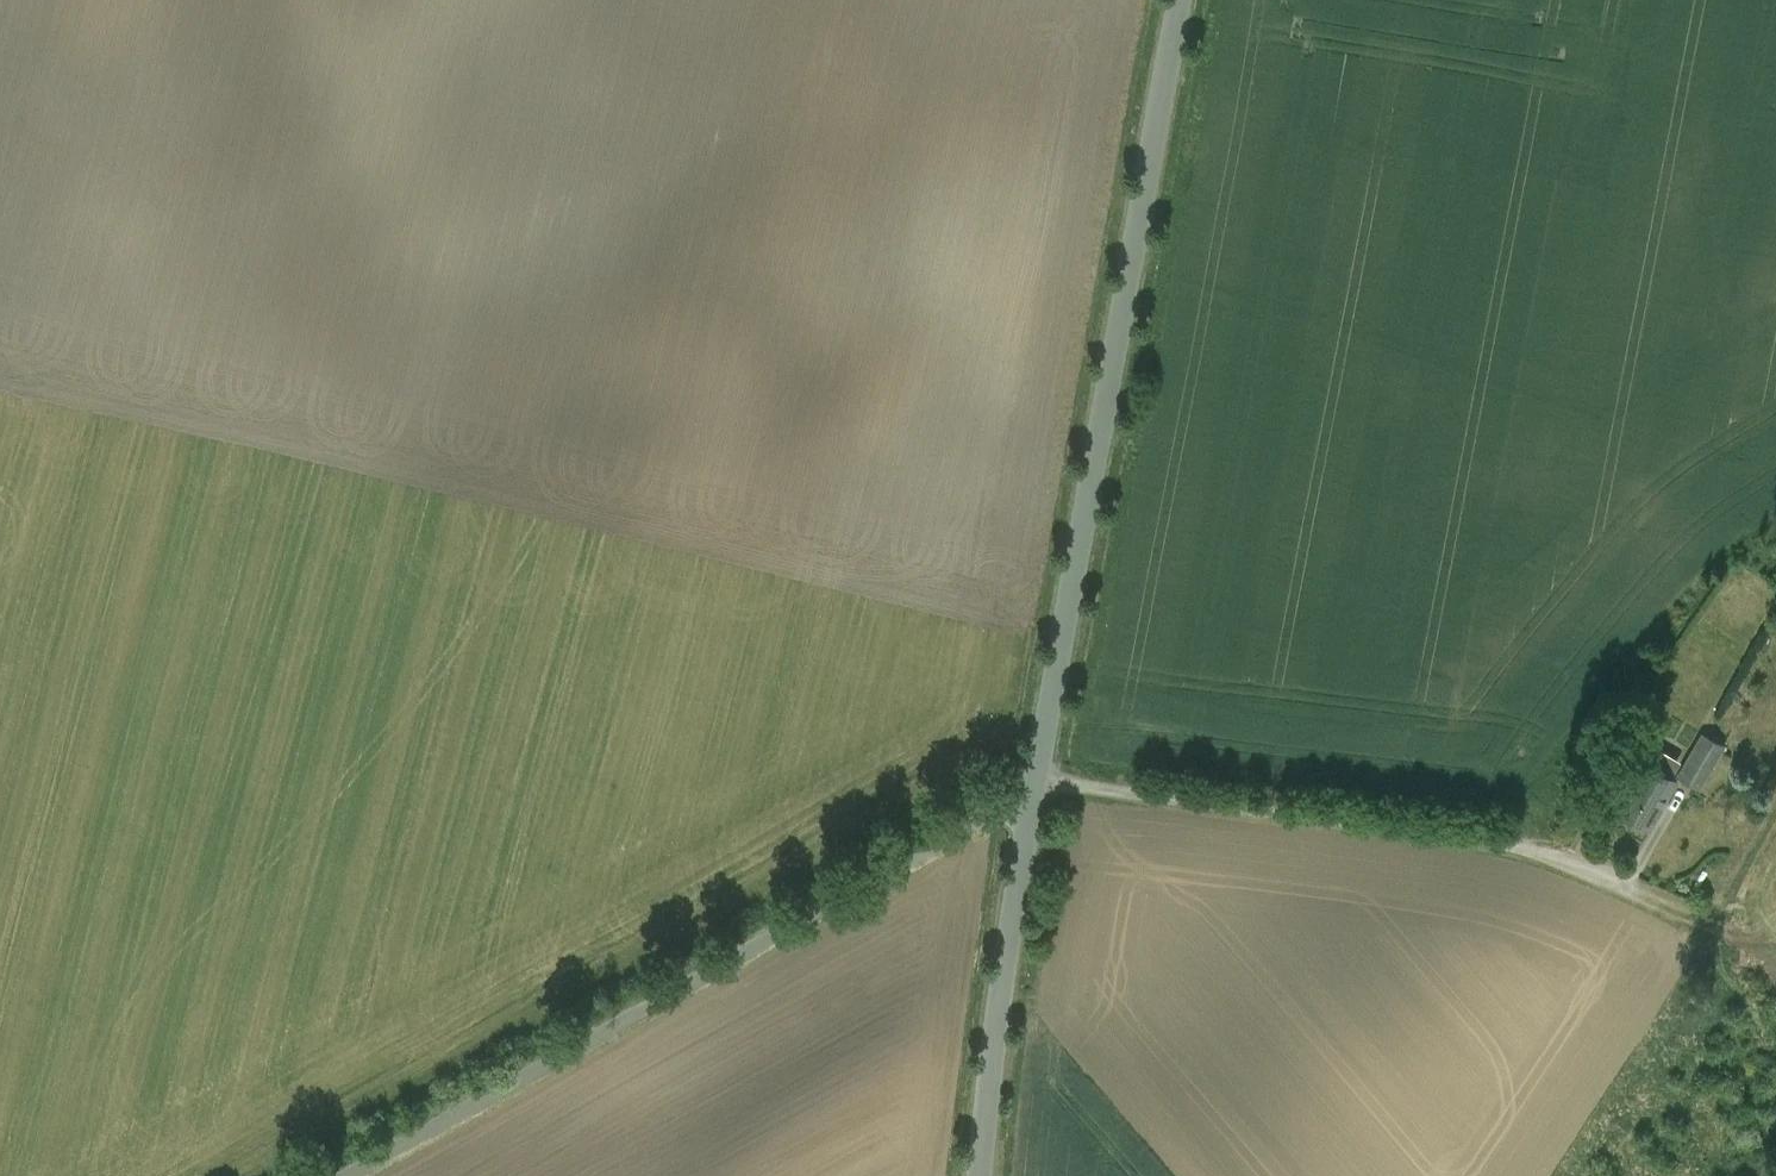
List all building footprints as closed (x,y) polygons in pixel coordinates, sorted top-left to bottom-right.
[(1697,729),(1673,774),(1697,787),(1721,742),(1697,729)] [(1665,771),(1639,815),(1673,835),(1700,792),(1665,771)]
